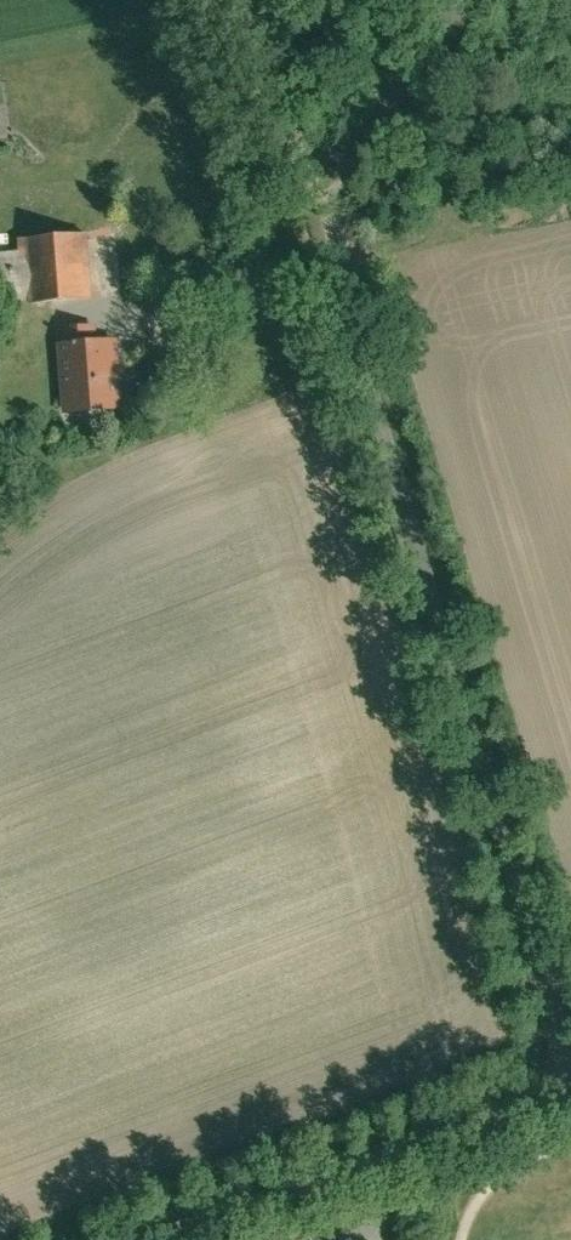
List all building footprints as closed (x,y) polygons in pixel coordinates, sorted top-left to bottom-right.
[(96,296),(90,235),(24,238),(25,250),(31,250),(34,301),(96,296)] [(31,250),(25,250),(0,252),(0,303),(13,302),(34,301),(31,250)] [(128,409),(122,336),(102,338),(100,322),(66,325),(67,341),(63,341),(69,414),(128,409)]
